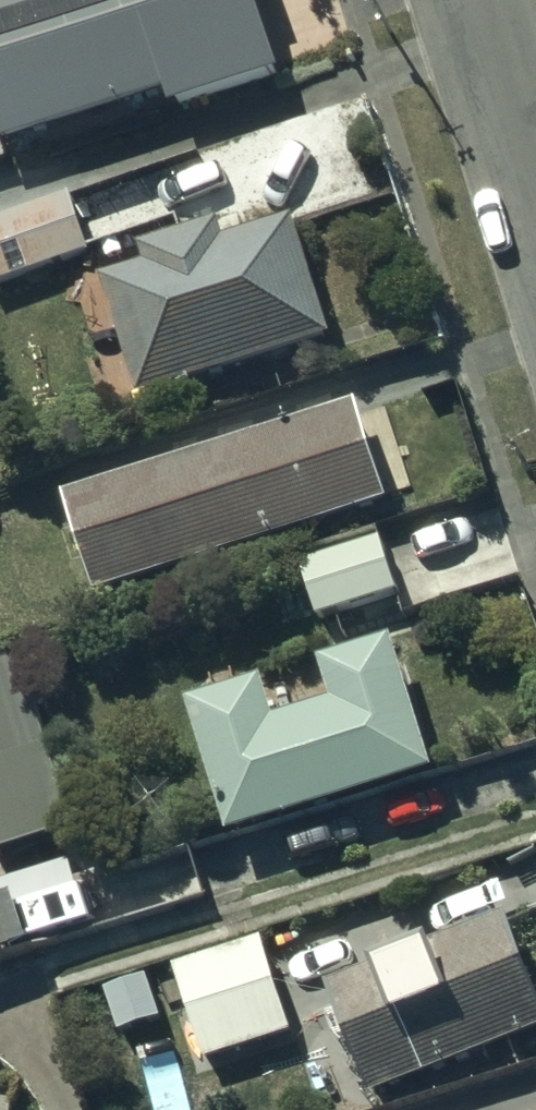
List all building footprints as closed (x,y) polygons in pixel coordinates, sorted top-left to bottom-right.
[(163,99),(167,112),(272,79),(248,0),(0,0),(0,149),(163,99)] [(0,217),(0,282),(85,251),(64,194),(0,217)] [(132,248),(137,266),(97,278),(133,395),(326,336),(290,219),(218,241),(213,223),(132,248)] [(58,499),(89,597),(381,504),(350,407),(58,499)] [(495,505),(296,565),(313,621),(396,597),(401,615),(517,580),(495,505)] [(268,719),(256,680),(180,703),(221,838),(427,774),(386,640),(313,662),(325,701),(268,719)] [(0,659),(0,853),(70,831),(14,655),(0,659)] [(26,947),(12,901),(0,905),(0,955),(26,947)] [(320,986),(365,1098),(535,1030),(535,1010),(498,915),(320,986)] [(200,1060),(287,1030),(256,940),(169,970),(200,1060)]
